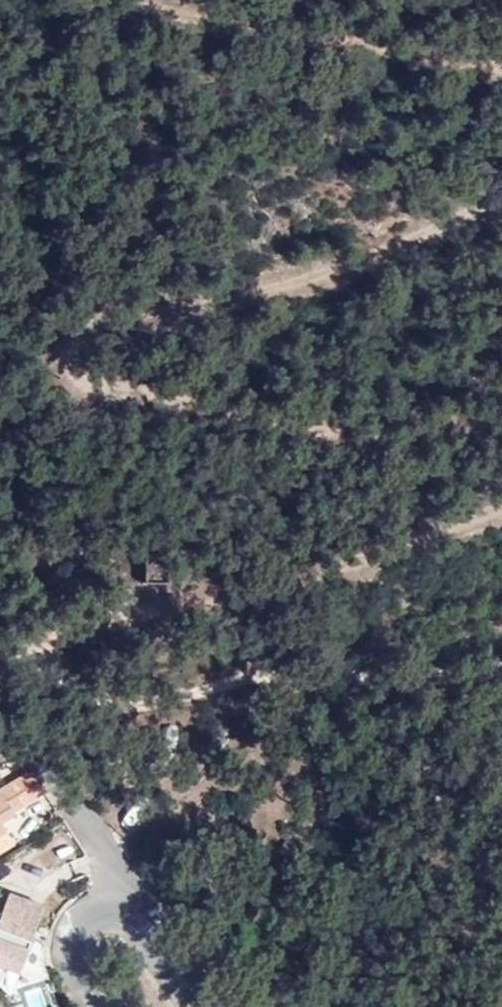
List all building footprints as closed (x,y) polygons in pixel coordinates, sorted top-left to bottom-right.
[(25,777),(0,792),(0,857),(14,848),(0,825),(14,817),(12,813),(42,795),(33,781),(25,777)] [(35,780),(31,778),(33,781),(42,795),(44,794),(35,780)] [(7,896),(0,914),(0,968),(16,974),(41,910),(7,896)]
